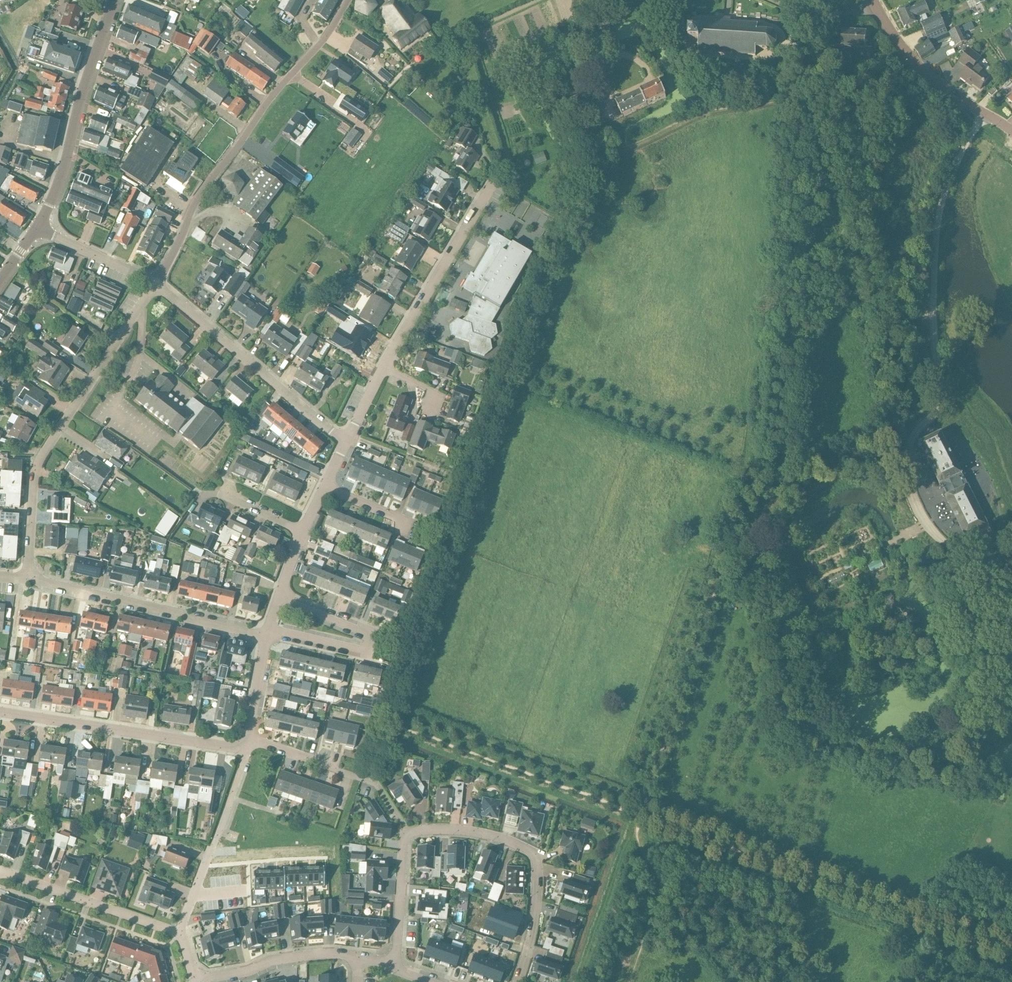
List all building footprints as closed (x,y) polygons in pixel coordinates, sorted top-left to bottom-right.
[(278,9),(283,11),(283,12),(293,18),(303,0),(283,0),(278,9)] [(337,3),(331,0),(322,0),(313,15),(326,23),(337,3)] [(356,10),(376,18),(383,1),(380,0),(360,0),(356,10)] [(401,50),(420,36),(421,37),(429,30),(417,12),(413,14),(402,0),(390,0),(396,7),(382,17),(396,36),(392,39),(401,50)] [(911,6),(898,12),(905,28),(918,22),(917,22),(920,20),(921,23),(921,24),(929,41),(930,43),(939,38),(942,37),(948,33),(940,15),(928,20),(926,14),(930,12),(925,1),(912,7),(911,6)] [(61,26),(76,31),(81,17),(82,13),(83,11),(67,6),(61,26)] [(169,44),(188,52),(192,41),(175,33),(176,29),(177,28),(165,23),(166,21),(129,6),(122,22),(159,38),(170,43),(169,44)] [(248,19),(252,12),(242,6),(238,13),(248,19)] [(698,52),(755,55),(755,48),(766,49),(766,51),(767,51),(767,49),(772,48),(772,50),(774,49),(773,48),(775,44),(777,45),(778,44),(776,43),(776,39),(778,39),(778,37),(776,38),(774,34),(775,33),(774,32),(773,33),(768,32),(769,31),(767,31),(767,32),(757,31),(758,24),(731,22),(731,17),(723,17),(722,22),(700,20),(700,28),(699,26),(696,27),(696,29),(690,29),(689,40),(699,41),(699,43),(697,43),(697,45),(699,45),(698,52)] [(28,58),(74,73),(80,54),(56,46),(58,38),(51,36),(54,25),(45,22),(45,24),(40,22),(28,58)] [(248,37),(254,28),(247,22),(240,31),(248,37)] [(116,38),(133,45),(134,43),(140,42),(146,44),(149,36),(135,29),(134,31),(122,26),(116,38)] [(942,37),(939,38),(941,43),(952,38),(956,47),(967,42),(963,33),(961,27),(949,33),(948,33),(942,37)] [(35,30),(28,28),(25,40),(31,42),(35,30)] [(1003,35),(1007,41),(1011,37),(1011,29),(1003,35)] [(201,30),(192,45),(210,56),(219,42),(201,30)] [(853,61),(870,62),(872,49),(867,48),(865,48),(866,32),(842,30),(841,48),(852,49),(852,48),(854,48),(853,61)] [(263,63),(276,72),(284,60),(271,51),(272,51),(252,35),(244,46),(256,55),(255,57),(263,63)] [(347,53),(359,62),(363,56),(369,60),(377,48),(359,36),(347,53)] [(929,41),(915,50),(922,60),(935,52),(935,51),(932,47),(930,43),(929,41)] [(148,57),(151,51),(141,46),(138,54),(133,51),(129,59),(144,66),(146,62),(150,63),(152,59),(148,57)] [(968,81),(980,90),(990,76),(975,65),(980,58),(969,50),(960,62),(968,68),(961,78),(967,83),(968,81)] [(226,65),(262,91),(270,79),(254,68),(234,53),(226,65)] [(178,86),(185,76),(197,84),(201,79),(198,76),(203,69),(187,57),(171,79),(169,81),(171,82),(178,86)] [(126,64),(125,64),(108,58),(103,73),(125,80),(123,86),(140,93),(141,90),(135,88),(139,80),(132,77),(132,75),(131,72),(129,72),(131,66),(130,66),(130,65),(126,64)] [(327,74),(327,75),(323,82),(334,90),(339,82),(346,87),(355,74),(347,69),(348,69),(335,61),(327,74)] [(382,68),(377,74),(388,84),(393,78),(382,68)] [(171,79),(154,70),(149,80),(157,83),(150,96),(155,98),(157,99),(165,87),(169,81),(171,79)] [(58,77),(45,71),(43,78),(55,83),(58,77)] [(227,112),(236,118),(245,106),(236,99),(234,102),(226,97),(230,91),(214,80),(203,96),(219,108),(222,104),(229,109),(227,112)] [(622,117),(667,97),(660,83),(616,103),(622,117)] [(36,92),(66,101),(69,89),(54,84),(52,91),(37,87),(36,92)] [(114,107),(121,110),(124,102),(118,99),(119,95),(100,87),(94,100),(113,109),(114,107)] [(62,113),(66,101),(36,92),(34,98),(43,100),(42,103),(27,98),(24,107),(39,112),(41,106),(62,113)] [(142,93),(136,107),(150,112),(155,98),(150,96),(142,93)] [(339,107),(357,119),(362,122),(361,121),(367,112),(368,113),(368,112),(363,109),(348,99),(346,97),(345,98),(346,98),(340,107),(339,107)] [(7,110),(21,114),(23,106),(10,102),(7,110)] [(298,113),(282,134),(291,140),(294,143),(301,134),(304,136),(313,124),(298,113)] [(109,138),(113,139),(114,137),(112,132),(115,125),(116,123),(137,132),(141,126),(125,118),(118,115),(118,116),(115,114),(111,123),(94,116),(89,128),(104,135),(109,137),(109,138)] [(21,130),(55,138),(58,124),(42,120),(42,119),(24,115),(21,130)] [(333,134),(344,140),(351,126),(340,120),(333,134)] [(455,166),(466,173),(473,162),(475,163),(478,157),(469,151),(477,137),(462,127),(452,143),(462,149),(459,154),(462,155),(455,166)] [(174,145),(148,128),(120,171),(146,188),(174,145)] [(352,129),(342,142),(351,149),(361,135),(352,129)] [(36,148),(52,152),(55,138),(21,130),(17,145),(35,149),(36,148)] [(82,140),(106,148),(109,138),(109,137),(104,135),(104,136),(85,130),(82,140)] [(0,147),(0,164),(5,166),(7,166),(11,151),(0,147)] [(120,153),(108,149),(106,155),(118,159),(120,153)] [(192,168),(198,159),(186,151),(177,166),(171,162),(165,173),(170,176),(169,178),(170,180),(172,177),(182,184),(191,171),(193,172),(195,170),(192,168)] [(536,166),(546,162),(543,153),(533,156),(536,166)] [(29,176),(44,181),(49,167),(27,160),(28,157),(18,154),(14,167),(23,170),(24,167),(32,169),(29,176)] [(270,168),(296,188),(303,178),(277,158),(270,168)] [(1,190),(1,189),(8,192),(8,190),(34,202),(40,191),(10,176),(10,177),(8,175),(10,172),(4,169),(4,168),(0,166),(0,189),(1,190)] [(435,168),(431,175),(438,179),(437,181),(438,185),(432,193),(430,194),(427,199),(428,202),(440,209),(441,208),(446,211),(458,191),(453,188),(457,182),(435,168)] [(269,216),(264,212),(283,187),(260,170),(233,205),(256,222),(261,226),(269,216)] [(79,174),(76,181),(72,190),(99,201),(108,205),(111,196),(110,195),(111,193),(100,188),(99,190),(93,188),(89,186),(92,180),(86,177),(79,174)] [(224,194),(237,197),(244,185),(234,176),(223,181),(224,194)] [(133,188),(123,209),(130,212),(140,192),(133,188)] [(86,220),(100,226),(104,215),(99,213),(102,205),(86,198),(71,192),(67,203),(82,209),(89,212),(86,220)] [(20,227),(27,216),(4,201),(5,199),(0,195),(0,214),(20,227)] [(408,202),(423,212),(427,206),(411,196),(408,202)] [(154,216),(170,224),(174,215),(159,207),(154,216)] [(428,242),(440,221),(425,212),(413,233),(428,242)] [(126,247),(139,221),(127,215),(114,241),(126,247)] [(137,252),(152,260),(165,234),(164,233),(168,225),(155,218),(151,227),(150,226),(137,252)] [(206,233),(197,226),(191,236),(201,243),(206,233)] [(408,235),(394,226),(388,236),(402,244),(408,235)] [(249,229),(240,243),(222,231),(213,245),(248,267),(260,247),(257,245),(263,235),(257,232),(256,234),(249,229)] [(471,352),(484,356),(492,350),(490,341),(497,335),(495,325),(491,324),(500,309),(499,309),(530,254),(493,233),(488,244),(491,246),(474,276),(470,274),(462,288),(476,296),(467,316),(468,316),(461,322),(457,320),(450,326),(451,336),(469,342),(471,352)] [(410,271),(423,250),(408,241),(395,263),(410,271)] [(55,269),(69,274),(74,260),(66,258),(68,254),(53,249),(49,260),(57,263),(55,269)] [(371,261),(384,269),(388,262),(375,255),(371,253),(372,252),(367,249),(364,254),(369,257),(368,259),(372,261),(371,261)] [(313,263),(308,272),(316,276),(321,266),(313,263)] [(230,277),(217,268),(204,286),(218,295),(221,290),(223,291),(233,299),(246,281),(235,274),(232,279),(230,277)] [(394,299),(407,278),(391,269),(379,291),(394,299)] [(54,299),(62,278),(49,273),(41,294),(54,299)] [(345,283),(355,288),(354,289),(368,298),(373,290),(350,277),(345,283)] [(112,313),(122,291),(100,281),(90,303),(112,313)] [(57,299),(63,301),(64,297),(65,297),(69,287),(61,284),(58,294),(57,299)] [(85,294),(75,290),(72,296),(82,300),(85,294)] [(246,324),(253,329),(266,310),(258,305),(257,307),(242,296),(232,311),(248,321),(246,324)] [(8,314),(14,317),(19,308),(1,297),(0,298),(0,309),(4,311),(3,313),(7,315),(8,314)] [(377,329),(390,307),(373,297),(360,319),(377,329)] [(77,314),(83,303),(72,298),(67,310),(77,314)] [(452,299),(452,298),(449,306),(464,312),(467,304),(452,299)] [(330,305),(327,311),(337,317),(341,312),(330,305)] [(8,330),(13,333),(18,325),(5,317),(1,325),(8,329),(8,330)] [(335,344),(357,357),(362,349),(364,350),(372,337),(361,331),(365,325),(352,317),(348,323),(348,322),(342,332),(335,344)] [(297,341),(274,325),(276,323),(270,319),(261,332),(266,337),(263,341),(286,357),(288,354),(294,357),(302,345),(306,340),(300,336),(297,341)] [(8,330),(8,329),(1,325),(0,325),(0,339),(2,340),(8,330)] [(173,356),(179,362),(189,349),(183,344),(188,339),(172,325),(161,338),(176,352),(173,356)] [(75,356),(87,337),(73,328),(61,346),(75,356)] [(40,379),(56,389),(69,370),(53,360),(52,361),(45,357),(48,352),(42,348),(43,347),(30,339),(25,347),(43,360),(37,369),(44,373),(40,379)] [(42,348),(48,352),(55,357),(60,349),(47,340),(43,347),(42,348)] [(294,378),(307,386),(315,373),(308,369),(313,361),(308,358),(312,351),(306,347),(305,347),(302,345),(294,357),(298,359),(304,362),(294,378)] [(193,365),(212,380),(223,367),(216,361),(215,362),(204,352),(193,365)] [(427,371),(445,378),(449,367),(431,360),(432,359),(420,355),(414,369),(427,373),(427,371)] [(307,386),(319,393),(329,377),(335,381),(342,369),(336,365),(331,372),(326,369),(321,377),(315,373),(307,386)] [(183,437),(201,451),(223,421),(206,408),(193,398),(185,408),(168,395),(174,387),(160,376),(154,384),(151,382),(136,401),(171,428),(179,434),(180,431),(185,435),(183,437)] [(228,400),(238,408),(243,403),(253,391),(236,377),(226,389),(232,395),(228,400)] [(209,401),(218,389),(207,381),(198,393),(209,401)] [(46,403),(41,399),(43,395),(28,385),(16,403),(36,417),(46,403)] [(447,420),(458,424),(465,406),(466,406),(470,394),(456,389),(452,401),(454,402),(447,420)] [(387,427),(402,433),(406,421),(404,420),(411,402),(400,398),(393,416),(392,416),(387,427)] [(263,417),(273,425),(283,414),(273,405),(263,417)] [(273,425),(283,433),(293,422),(283,414),(273,425)] [(462,431),(470,434),(475,420),(467,416),(462,431)] [(21,440),(26,443),(35,427),(20,419),(9,436),(20,442),(21,440)] [(293,442),(303,430),(293,422),(283,433),(280,437),(285,441),(288,437),(293,442)] [(431,430),(432,427),(418,422),(416,427),(410,444),(409,446),(423,452),(427,441),(438,445),(437,446),(450,451),(455,436),(442,432),(442,434),(431,430)] [(410,444),(416,427),(407,424),(401,440),(404,441),(410,444)] [(303,450),(313,438),(303,430),(293,442),(303,450)] [(119,461),(129,447),(105,431),(95,444),(119,461)] [(966,537),(971,548),(993,537),(988,526),(968,486),(962,475),(963,475),(941,434),(920,445),(940,484),(931,488),(929,493),(933,500),(937,502),(947,498),(966,537)] [(260,449),(263,443),(251,437),(248,443),(260,449)] [(313,438),(303,450),(313,458),(322,446),(313,438)] [(263,443),(260,449),(271,454),(274,448),(263,443)] [(274,448),(271,454),(283,460),(286,454),(274,448)] [(9,460),(7,460),(8,453),(0,453),(0,461),(2,461),(2,468),(0,468),(0,473),(22,474),(23,463),(9,462),(9,460)] [(74,467),(102,485),(113,471),(106,466),(105,467),(84,453),(74,467),(70,464),(74,467)] [(286,454),(283,460),(295,465),(298,459),(286,454)] [(232,473),(245,480),(252,464),(239,457),(232,473)] [(298,459),(295,465),(307,471),(310,465),(298,459)] [(362,484),(369,465),(355,460),(347,480),(355,483),(356,481),(362,484)] [(74,467),(70,464),(66,470),(84,484),(83,485),(90,490),(91,489),(95,491),(93,495),(89,492),(86,497),(94,503),(100,495),(97,493),(102,485),(74,467)] [(258,486),(265,470),(252,464),(245,480),(258,486)] [(366,488),(374,491),(383,471),(369,465),(362,484),(367,486),(366,488)] [(415,468),(409,482),(415,484),(421,471),(415,468)] [(388,495),(396,477),(383,471),(374,491),(382,495),(383,492),(388,495)] [(21,485),(22,474),(0,473),(0,477),(0,484),(21,485)] [(269,491),(282,497),(289,481),(276,475),(269,491)] [(393,499),(401,503),(410,482),(396,477),(388,495),(394,497),(393,499)] [(295,503),(302,487),(289,481),(282,497),(295,503)] [(20,497),(21,485),(0,484),(0,488),(3,489),(3,491),(0,490),(0,495),(20,497)] [(415,511),(421,514),(429,496),(415,490),(406,510),(414,513),(415,511)] [(89,501),(78,494),(73,502),(85,508),(87,505),(90,507),(92,503),(89,501)] [(19,508),(20,497),(0,495),(0,507),(5,507),(19,508)] [(434,522),(442,502),(429,496),(421,514),(427,517),(426,519),(434,522)] [(69,513),(70,499),(48,498),(47,512),(69,513)] [(195,526),(203,530),(207,522),(218,527),(224,515),(203,505),(197,518),(199,519),(195,526)] [(167,510),(154,530),(165,537),(178,517),(167,510)] [(329,535),(334,537),(337,532),(343,518),(331,513),(325,527),(331,530),(329,535)] [(4,526),(18,527),(19,516),(5,515),(0,514),(0,526),(4,526)] [(217,541),(227,545),(231,536),(239,539),(241,536),(247,539),(253,526),(233,516),(228,528),(224,527),(220,536),(219,536),(217,541)] [(349,537),(355,523),(343,518),(337,532),(349,537)] [(361,542),(367,527),(355,523),(349,537),(361,542)] [(0,526),(0,537),(3,537),(3,538),(18,538),(18,527),(4,526),(0,526)] [(66,539),(71,540),(65,553),(77,556),(79,526),(66,526),(66,539)] [(367,527),(361,542),(373,547),(379,532),(367,527)] [(57,550),(59,529),(46,528),(45,549),(57,550)] [(87,529),(79,528),(78,541),(87,542),(87,529)] [(244,556),(252,559),(256,548),(265,552),(267,545),(274,548),(280,536),(262,528),(258,538),(254,536),(251,544),(250,543),(246,552),(244,556)] [(385,552),(391,537),(379,532),(373,547),(385,552)] [(111,557),(119,558),(124,535),(115,533),(113,542),(114,543),(114,545),(111,557)] [(213,550),(217,541),(219,536),(211,533),(203,550),(211,554),(213,550)] [(17,550),(18,538),(3,538),(3,537),(0,537),(0,549),(17,550)] [(316,548),(331,554),(334,546),(319,540),(316,548)] [(388,560),(401,566),(409,549),(403,546),(404,544),(397,541),(388,560)] [(105,544),(101,560),(109,562),(112,546),(105,544)] [(192,546),(190,551),(198,555),(200,550),(192,546)] [(342,556),(344,550),(336,547),(333,552),(342,556)] [(231,561),(239,564),(243,555),(244,556),(246,552),(237,548),(231,561)] [(331,554),(316,548),(314,554),(329,560),(331,554)] [(0,549),(0,560),(16,561),(17,550),(0,549)] [(415,551),(409,549),(401,566),(414,573),(424,552),(416,549),(415,551)] [(344,550),(342,556),(353,560),(355,554),(344,550)] [(111,581),(123,584),(129,557),(122,555),(120,563),(116,561),(111,581)] [(338,564),(341,558),(332,555),(330,561),(338,564)] [(955,562),(952,555),(942,560),(945,566),(955,562)] [(145,589),(156,591),(162,565),(164,557),(159,556),(158,559),(157,559),(154,572),(149,571),(148,576),(145,589)] [(365,565),(368,559),(359,556),(357,561),(365,565)] [(129,557),(123,584),(135,587),(138,574),(131,572),(134,558),(129,557)] [(99,579),(102,564),(77,558),(73,573),(99,579)] [(348,561),(341,558),(338,564),(346,567),(348,561)] [(181,573),(197,576),(201,560),(196,559),(195,564),(183,562),(181,573)] [(368,559),(365,565),(380,570),(382,565),(368,559)] [(872,575),(885,569),(881,559),(868,565),(872,575)] [(324,563),(318,561),(314,571),(308,568),(302,582),(314,587),(320,573),(324,563)] [(204,577),(210,579),(213,565),(213,564),(208,563),(207,567),(206,567),(204,577)] [(361,573),(364,568),(355,564),(353,570),(361,573)] [(156,591),(169,594),(172,581),(164,580),(165,573),(166,573),(168,566),(162,565),(156,591)] [(210,579),(216,580),(218,570),(216,569),(217,566),(213,565),(210,579)] [(364,568),(361,573),(370,576),(372,571),(364,568)] [(235,589),(242,590),(245,576),(244,576),(244,575),(233,573),(231,584),(236,585),(235,589)] [(320,573),(314,587),(326,592),(332,578),(320,573)] [(243,612),(257,615),(260,602),(249,599),(251,588),(253,588),(255,589),(257,578),(245,576),(242,590),(239,605),(244,606),(243,612)] [(332,578),(326,592),(338,597),(344,583),(332,578)] [(356,588),(358,582),(346,578),(344,583),(338,597),(350,602),(356,588)] [(373,591),(381,594),(383,588),(393,592),(396,586),(394,585),(378,579),(373,591)] [(394,585),(396,586),(400,588),(403,582),(395,579),(393,584),(394,584),(394,585)] [(370,587),(358,582),(356,588),(350,602),(362,607),(370,587)] [(192,600),(196,586),(182,583),(178,597),(192,600)] [(196,586),(192,600),(205,603),(208,589),(196,586)] [(400,603),(412,607),(417,595),(412,593),(405,590),(396,586),(393,592),(403,596),(400,603)] [(208,589),(205,603),(217,605),(220,591),(208,589)] [(220,591),(217,605),(232,609),(235,595),(220,591)] [(369,613),(381,618),(390,599),(385,597),(382,602),(376,599),(369,613)] [(397,602),(395,601),(390,599),(381,618),(393,624),(399,610),(394,608),(397,602)] [(25,634),(31,635),(34,615),(21,613),(19,628),(26,629),(25,634)] [(93,632),(97,617),(84,614),(81,629),(87,630),(85,640),(84,643),(75,641),(72,655),(76,656),(76,652),(78,652),(78,650),(84,651),(83,655),(88,656),(88,651),(91,641),(91,640),(93,632)] [(31,635),(36,636),(37,631),(44,632),(47,617),(34,615),(31,635)] [(57,633),(59,619),(47,617),(44,632),(57,633)] [(106,635),(109,620),(97,617),(93,632),(106,635)] [(129,634),(133,620),(120,617),(117,631),(129,634)] [(59,619),(57,633),(70,635),(72,621),(59,619)] [(140,644),(142,637),(145,622),(133,620),(129,634),(128,642),(140,644)] [(145,622),(142,637),(154,640),(157,625),(145,622)] [(157,625),(154,640),(167,643),(170,628),(157,625)] [(178,630),(174,644),(176,644),(174,652),(181,654),(183,646),(188,647),(187,649),(186,648),(180,676),(189,678),(197,645),(191,644),(194,634),(178,630)] [(192,667),(204,669),(205,663),(206,663),(207,656),(213,657),(215,656),(215,653),(217,654),(220,640),(205,637),(202,649),(196,648),(196,651),(192,667)] [(28,649),(30,639),(24,638),(21,655),(27,656),(28,649)] [(95,652),(97,642),(91,641),(88,651),(95,652)] [(223,652),(220,665),(229,667),(231,662),(244,665),(247,654),(244,653),(246,646),(232,642),(229,654),(223,652)] [(118,655),(124,656),(127,646),(120,645),(118,655)] [(15,661),(17,649),(10,648),(8,660),(15,661)] [(149,662),(151,652),(144,651),(142,660),(149,662)] [(285,676),(291,677),(292,671),(296,656),(283,653),(280,668),(286,670),(285,676)] [(297,672),(305,674),(308,659),(296,656),(292,671),(291,677),(296,678),(297,672)] [(308,659),(305,674),(317,677),(320,662),(308,659)] [(320,662),(317,677),(330,680),(333,665),(320,662)] [(333,665),(330,680),(342,683),(346,668),(333,665)] [(353,681),(365,685),(369,669),(357,666),(353,681)] [(365,685),(364,690),(369,692),(371,692),(372,687),(377,688),(381,673),(369,669),(365,685)] [(81,681),(82,675),(82,672),(75,671),(75,672),(74,680),(81,681)] [(120,671),(119,678),(118,689),(126,690),(127,677),(126,676),(127,672),(120,671)] [(17,699),(32,702),(34,686),(24,684),(25,679),(20,678),(19,683),(17,699)] [(200,708),(202,698),(204,683),(193,680),(190,695),(194,696),(192,707),(200,708)] [(2,697),(17,699),(19,683),(4,681),(2,697)] [(872,681),(870,682),(869,682),(868,684),(868,686),(868,688),(869,690),(870,691),(872,692),(874,692),(876,692),(878,690),(879,688),(879,686),(879,684),(878,683),(876,681),(874,681),(872,681)] [(214,725),(229,728),(235,702),(230,701),(231,694),(219,691),(221,687),(204,683),(202,698),(217,701),(217,700),(219,700),(214,725)] [(274,691),(289,695),(291,688),(275,684),(274,691)] [(42,703),(57,706),(59,689),(44,687),(42,703)] [(95,711),(110,713),(112,696),(105,695),(106,689),(99,688),(98,694),(95,711)] [(345,700),(347,690),(341,688),(338,699),(345,700)] [(72,708),(74,692),(59,689),(57,706),(72,708)] [(309,698),(310,692),(301,689),(300,695),(309,698)] [(265,729),(278,732),(281,717),(283,707),(284,708),(286,701),(287,702),(289,695),(274,691),(272,698),(278,700),(274,715),(268,714),(265,729)] [(98,694),(92,693),(84,692),(81,709),(95,711),(98,694)] [(146,719),(149,701),(128,697),(125,716),(146,719)] [(298,698),(297,704),(307,706),(308,700),(298,698)] [(189,726),(192,711),(166,706),(163,721),(189,726)] [(308,715),(306,722),(302,737),(315,740),(319,725),(311,723),(313,716),(308,715)] [(278,732),(290,735),(293,719),(281,717),(278,732)] [(293,719),(290,735),(302,737),(306,722),(293,719)] [(325,742),(333,743),(333,741),(340,743),(344,724),(330,720),(325,742)] [(345,746),(353,748),(358,727),(344,724),(340,743),(346,744),(345,746)] [(3,757),(2,760),(3,760),(2,767),(13,768),(13,764),(14,759),(17,741),(10,740),(10,742),(4,741),(1,757),(3,757)] [(25,767),(25,764),(25,761),(26,761),(29,745),(23,744),(24,742),(17,741),(14,759),(13,764),(13,768),(24,770),(25,767)] [(30,782),(36,783),(36,778),(37,778),(38,768),(44,769),(44,764),(51,765),(54,746),(47,745),(47,748),(42,747),(39,763),(38,766),(32,765),(31,777),(30,782)] [(54,746),(51,765),(57,766),(56,775),(62,775),(63,769),(63,770),(66,751),(60,750),(61,747),(54,746)] [(76,771),(75,776),(87,778),(88,771),(91,752),(84,751),(84,754),(79,753),(76,771)] [(88,771),(101,772),(103,756),(97,756),(98,753),(91,752),(88,771)] [(113,774),(126,776),(128,758),(121,757),(121,759),(116,758),(113,774)] [(135,810),(139,811),(141,799),(144,782),(137,781),(140,762),(135,761),(135,759),(128,758),(126,776),(124,785),(136,786),(134,802),(136,802),(135,810)] [(151,780),(163,782),(166,763),(159,762),(158,765),(153,764),(151,780)] [(171,816),(176,817),(177,809),(178,809),(181,787),(174,786),(175,784),(177,768),(172,767),(172,764),(166,763),(163,782),(169,783),(168,788),(174,789),(173,798),(179,799),(177,808),(172,807),(171,816)] [(31,777),(32,765),(25,764),(25,767),(24,770),(22,785),(29,787),(30,777),(31,777)] [(198,796),(200,788),(202,769),(196,768),(195,770),(190,770),(188,785),(187,785),(186,785),(185,785),(185,786),(184,786),(184,787),(184,788),(188,788),(187,794),(198,796)] [(62,775),(61,782),(68,783),(70,770),(63,770),(63,769),(62,775)] [(200,788),(212,790),(215,774),(209,773),(209,770),(202,769),(200,788)] [(70,770),(68,783),(67,791),(73,792),(75,776),(76,771),(70,770)] [(275,790),(290,795),(296,777),(282,772),(275,790)] [(402,796),(410,807),(422,799),(419,794),(424,791),(424,788),(414,773),(411,772),(406,776),(407,777),(389,789),(396,800),(402,796)] [(105,788),(107,776),(100,775),(98,787),(105,788)] [(105,788),(104,799),(109,800),(111,789),(113,777),(107,776),(105,788)] [(290,795),(304,800),(310,781),(296,777),(290,795)] [(304,800),(318,804),(324,786),(310,781),(304,800)] [(141,799),(148,800),(149,789),(150,783),(144,782),(141,799)] [(451,807),(454,807),(455,800),(462,801),(464,784),(453,783),(452,788),(454,788),(454,792),(438,790),(436,805),(437,805),(437,813),(451,814),(451,807)] [(332,809),(339,791),(324,786),(318,804),(332,809)] [(181,787),(178,809),(184,810),(187,794),(188,788),(184,788),(181,787)] [(28,790),(20,788),(19,795),(27,797),(28,790)] [(207,818),(212,819),(212,814),(214,815),(217,793),(211,792),(208,814),(207,818)] [(467,817),(481,820),(482,816),(497,819),(500,803),(490,801),(491,795),(480,793),(479,799),(484,800),(483,806),(469,804),(467,817)] [(267,807),(273,809),(276,799),(270,797),(269,803),(267,807)] [(9,800),(0,799),(0,807),(9,807),(9,800)] [(374,801),(364,807),(366,810),(364,824),(370,825),(369,837),(390,840),(391,826),(386,825),(386,823),(382,817),(384,816),(374,801)] [(521,807),(522,805),(510,802),(507,814),(522,818),(519,831),(531,834),(530,836),(537,838),(538,836),(541,827),(542,820),(543,817),(527,813),(528,809),(521,807)] [(29,826),(37,828),(40,817),(32,815),(29,826)] [(578,826),(591,830),(594,821),(581,817),(578,826)] [(14,861),(19,845),(26,847),(30,835),(20,831),(18,838),(6,834),(0,850),(0,856),(14,861)] [(562,859),(576,863),(579,851),(581,852),(585,837),(564,832),(560,846),(565,848),(562,859)] [(65,851),(69,839),(56,835),(52,847),(65,851)] [(149,848),(156,850),(158,845),(166,846),(168,838),(154,835),(149,848)] [(31,867),(46,872),(49,864),(52,865),(56,852),(39,846),(31,867)] [(440,878),(440,873),(441,859),(434,858),(434,847),(418,846),(418,855),(417,855),(417,861),(417,870),(420,870),(420,872),(429,873),(429,870),(432,871),(432,878),(440,878)] [(440,873),(448,873),(448,870),(464,871),(465,849),(448,848),(448,854),(441,854),(441,859),(440,873)] [(173,867),(180,870),(181,867),(186,869),(190,857),(169,849),(164,861),(174,865),(173,867)] [(494,854),(487,851),(487,853),(483,852),(475,872),(483,875),(481,880),(493,885),(498,871),(492,868),(497,857),(493,856),(494,854)] [(351,860),(365,861),(365,853),(351,852),(351,860)] [(70,880),(83,885),(90,866),(76,861),(76,862),(66,858),(61,871),(72,874),(70,880)] [(387,862),(368,861),(367,875),(368,875),(382,876),(386,877),(387,862)] [(103,862),(93,888),(120,897),(129,871),(103,862)] [(304,868),(293,869),(294,888),(304,887),(304,868)] [(314,868),(304,868),(304,887),(315,887),(314,868)] [(324,868),(314,868),(315,887),(325,887),(324,868)] [(506,894),(523,895),(523,885),(524,885),(524,878),(523,878),(524,868),(507,868),(506,894)] [(284,869),(283,869),(283,871),(284,871),(285,888),(294,888),(293,869),(284,869)] [(273,871),(263,872),(264,891),(274,890),(273,871)] [(283,871),(273,871),(274,890),(285,890),(285,888),(284,871),(283,871)] [(263,872),(253,872),(254,891),(264,891),(263,872)] [(349,875),(341,875),(342,899),(347,898),(355,899),(364,899),(364,892),(349,891),(349,875)] [(368,875),(367,893),(381,894),(382,876),(368,875)] [(561,893),(584,901),(588,890),(585,889),(586,886),(587,886),(589,880),(574,875),(571,885),(564,882),(561,893)] [(159,908),(165,910),(166,909),(168,910),(174,895),(161,891),(164,885),(148,879),(145,887),(152,890),(148,902),(159,906),(159,908)] [(497,902),(502,887),(494,884),(488,899),(495,902),(497,902)] [(479,897),(486,899),(488,892),(482,890),(479,897)] [(417,912),(439,914),(440,904),(445,905),(446,892),(433,891),(432,898),(419,897),(417,912)] [(8,931),(13,918),(22,921),(28,906),(3,897),(0,905),(0,928),(8,931)] [(347,906),(355,906),(355,899),(347,898),(347,906)] [(373,910),(381,911),(382,903),(374,902),(373,910)] [(287,905),(280,906),(281,920),(288,919),(287,905)] [(491,911),(485,928),(493,931),(493,932),(495,933),(495,932),(514,939),(520,922),(512,919),(515,912),(496,905),(493,912),(491,911)] [(281,920),(280,906),(273,907),(274,920),(281,920)] [(53,942),(61,944),(67,928),(51,923),(54,915),(45,911),(36,936),(46,939),(46,941),(47,943),(50,944),(53,943),(53,942)] [(233,912),(234,916),(237,930),(244,928),(241,914),(239,915),(239,911),(233,912)] [(548,930),(571,938),(575,928),(573,927),(576,917),(558,911),(555,920),(552,919),(548,930)] [(202,915),(202,922),(215,920),(214,913),(202,915)] [(237,930),(234,916),(227,917),(230,931),(237,930)] [(350,919),(337,917),(335,936),(340,937),(340,938),(347,939),(350,919)] [(361,920),(350,919),(347,939),(354,940),(354,938),(359,939),(361,920)] [(305,935),(304,920),(290,921),(291,940),(305,940),(305,935)] [(304,920),(305,935),(323,934),(322,923),(322,920),(318,920),(306,921),(306,920),(304,920)] [(371,941),(373,921),(361,920),(359,939),(364,939),(364,941),(371,941)] [(385,922),(373,921),(371,941),(378,942),(378,941),(383,941),(384,934),(385,934),(386,929),(385,929),(385,922)] [(276,924),(259,927),(261,942),(279,938),(276,924)] [(258,926),(244,929),(248,948),(262,946),(258,926)] [(66,953),(74,956),(78,945),(98,953),(104,936),(83,928),(79,940),(72,938),(66,953)] [(232,934),(215,938),(219,952),(236,947),(232,934)] [(214,937),(201,941),(206,960),(220,956),(214,937)] [(120,965),(128,944),(116,940),(108,961),(120,965)] [(430,940),(424,958),(434,962),(440,943),(430,940)] [(440,943),(434,962),(444,965),(450,947),(440,943)] [(120,965),(133,969),(135,961),(140,946),(139,948),(128,944),(120,965)] [(139,972),(141,973),(162,953),(140,946),(135,961),(142,964),(139,972)] [(25,951),(12,947),(8,962),(21,966),(25,951)] [(450,947),(444,965),(455,969),(461,951),(450,947)] [(152,979),(152,980),(168,976),(162,953),(141,973),(142,975),(150,973),(152,979)] [(534,972),(557,980),(561,969),(558,968),(559,965),(560,965),(562,959),(547,954),(544,963),(538,961),(534,972)] [(475,955),(468,973),(478,978),(478,977),(485,959),(475,955)] [(485,959),(478,977),(488,981),(495,963),(485,959)] [(495,963),(488,981),(490,981),(500,981),(505,967),(495,963)]
